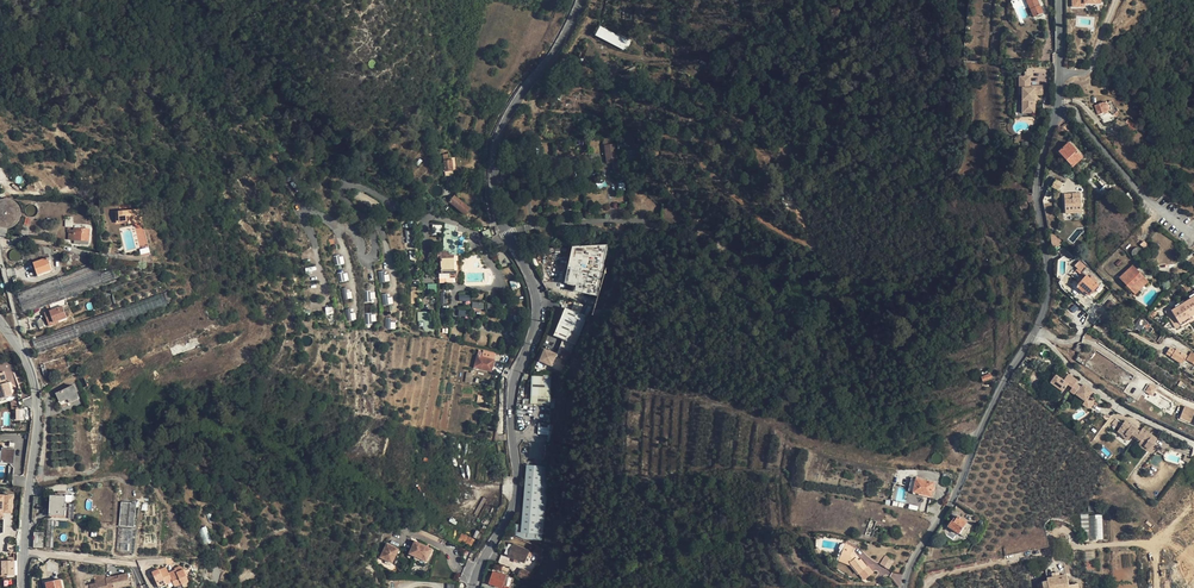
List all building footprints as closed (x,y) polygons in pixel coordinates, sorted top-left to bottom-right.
[(1034,17),(1043,13),(1038,1),(1037,1),(1037,0),(1036,1),(1036,0),(1026,0),(1034,17)] [(600,25),(595,35),(624,50),(629,40),(600,25)] [(1030,76),(1019,76),(1019,95),(1022,94),(1022,100),(1025,100),(1025,113),(1035,113),(1035,100),(1035,95),(1037,95),(1044,95),(1044,86),(1035,86),(1035,88),(1030,88),(1030,86),(1030,76)] [(1106,102),(1095,106),(1098,114),(1109,110),(1106,103),(1106,102)] [(1114,106),(1109,110),(1110,112),(1113,115),(1119,110),(1114,106)] [(1072,129),(1067,124),(1062,128),(1069,132),(1072,129)] [(1162,139),(1150,132),(1146,140),(1158,147),(1162,139)] [(1069,143),(1059,152),(1072,167),(1082,157),(1069,143)] [(615,159),(614,147),(607,148),(609,160),(615,159)] [(452,160),(444,161),(445,175),(450,175),(450,171),(453,171),(452,160)] [(1056,180),(1052,187),(1059,191),(1063,183),(1056,180)] [(1080,193),(1064,194),(1065,213),(1073,213),(1073,211),(1081,211),(1080,193)] [(470,209),(454,196),(449,202),(465,215),(470,209)] [(6,236),(7,228),(10,228),(13,227),(15,225),(18,223),(19,220),(20,217),(21,214),(21,211),(20,208),(19,205),(17,203),(14,201),(11,199),(8,198),(5,198),(2,199),(0,199),(0,235),(6,236)] [(142,209),(115,212),(116,223),(128,222),(129,223),(134,223),(137,238),(144,237),(141,222),(143,222),(142,209)] [(454,232),(456,226),(446,223),(445,230),(454,232)] [(85,226),(81,226),(81,228),(75,228),(74,228),(74,229),(73,229),(73,228),(73,227),(65,227),(65,230),(68,230),(67,232),(69,232),(68,240),(74,240),(89,241),(90,229),(85,228),(85,226)] [(489,229),(482,231),(484,239),(491,236),(489,229)] [(449,251),(457,252),(458,232),(454,232),(445,230),(444,230),(443,238),(444,251),(449,251)] [(1050,235),(1051,243),(1053,242),(1059,238),(1053,234),(1050,235)] [(148,245),(146,236),(144,237),(137,238),(140,247),(148,245)] [(1059,238),(1053,242),(1056,247),(1062,243),(1059,238)] [(597,245),(540,249),(540,255),(566,253),(565,251),(575,250),(575,256),(587,255),(588,271),(589,282),(590,282),(589,295),(599,296),(601,284),(604,281),(604,280),(606,280),(608,274),(604,275),(602,245),(600,245),(600,244),(597,244),(597,245)] [(148,245),(140,247),(141,257),(151,255),(148,245)] [(449,255),(449,251),(444,251),(437,251),(438,269),(441,269),(441,274),(439,274),(439,278),(448,277),(448,282),(457,282),(456,271),(454,271),(454,255),(449,255)] [(33,262),(47,258),(45,254),(32,258),(33,262)] [(575,256),(576,265),(582,271),(588,271),(587,255),(575,256)] [(334,257),(335,265),(344,264),(343,256),(334,257)] [(38,274),(51,269),(47,258),(33,262),(38,274)] [(1077,268),(1082,273),(1086,268),(1087,267),(1079,260),(1075,266),(1077,268)] [(20,303),(101,273),(97,263),(17,293),(20,303)] [(1133,265),(1119,278),(1133,292),(1146,279),(1133,265)] [(1082,273),(1077,268),(1076,270),(1084,278),(1086,276),(1082,273)] [(1084,278),(1077,286),(1082,292),(1084,290),(1089,295),(1098,285),(1101,282),(1086,268),(1082,273),(1086,276),(1084,278)] [(111,269),(101,273),(20,303),(24,313),(50,303),(66,297),(115,279),(111,269)] [(390,281),(389,274),(384,274),(384,271),(378,272),(379,282),(390,281)] [(556,271),(547,272),(548,279),(557,278),(556,271)] [(348,281),(347,272),(338,273),(339,282),(348,281)] [(1148,282),(1146,279),(1133,292),(1135,294),(1148,282)] [(436,292),(436,284),(428,284),(428,292),(436,292)] [(343,300),(352,299),(351,291),(346,292),(346,287),(342,288),(343,300)] [(374,292),(365,292),(365,300),(374,300),(374,292)] [(1165,310),(1172,321),(1176,329),(1181,325),(1180,323),(1188,318),(1193,315),(1193,293),(1188,297),(1187,298),(1189,300),(1180,305),(1178,303),(1177,302),(1172,305),(1171,305),(1169,307),(1165,310)] [(393,304),(392,297),(387,297),(386,294),(381,295),(383,305),(393,304)] [(66,297),(50,303),(52,309),(63,305),(68,303),(66,297)] [(49,310),(44,312),(48,321),(53,320),(53,321),(58,319),(67,316),(63,305),(52,309),(53,310),(50,311),(49,310)] [(565,307),(554,335),(575,343),(586,316),(565,307)] [(350,313),(350,308),(345,309),(347,321),(356,320),(355,312),(350,313)] [(547,334),(552,336),(561,311),(556,310),(547,334)] [(429,324),(429,312),(418,312),(418,320),(424,321),(424,331),(433,331),(433,324),(429,324)] [(376,322),(375,313),(365,314),(365,323),(376,322)] [(1151,321),(1143,315),(1138,321),(1140,322),(1138,325),(1141,327),(1142,326),(1146,329),(1151,322),(1151,321)] [(395,329),(395,320),(385,320),(385,329),(395,329)] [(170,347),(173,357),(202,346),(198,337),(170,347)] [(1174,350),(1170,347),(1167,351),(1173,354),(1171,357),(1182,364),(1187,356),(1176,349),(1175,351),(1174,350)] [(545,349),(540,361),(552,366),(557,354),(545,349)] [(491,371),(494,360),(482,357),(483,352),(478,351),(474,367),(491,371)] [(482,357),(494,360),(496,353),(484,351),(483,352),(482,357)] [(69,367),(65,357),(40,365),(44,375),(69,367)] [(12,395),(8,382),(7,382),(4,372),(0,373),(0,399),(12,395)] [(87,373),(83,375),(89,388),(93,386),(87,373)] [(992,379),(990,374),(981,377),(983,382),(992,379)] [(1056,375),(1051,383),(1057,387),(1054,391),(1059,395),(1068,384),(1072,387),(1075,383),(1077,380),(1068,374),(1063,380),(1056,375)] [(551,396),(550,396),(550,376),(544,376),(544,377),(532,376),(531,396),(530,404),(550,406),(551,396)] [(1080,386),(1075,383),(1072,387),(1070,391),(1074,394),(1075,393),(1080,386)] [(70,402),(79,398),(73,385),(56,393),(60,401),(68,398),(70,402)] [(1092,391),(1083,385),(1081,388),(1076,394),(1085,401),(1083,404),(1088,408),(1094,400),(1089,397),(1092,391)] [(1156,389),(1150,385),(1146,391),(1152,395),(1156,389)] [(1184,406),(1181,415),(1193,419),(1192,422),(1193,423),(1193,410),(1184,406)] [(549,435),(550,424),(539,423),(538,434),(549,435)] [(1140,432),(1131,425),(1130,428),(1123,423),(1118,431),(1124,436),(1125,434),(1130,437),(1131,436),(1132,434),(1136,437),(1140,432)] [(1150,434),(1142,428),(1140,432),(1136,437),(1135,439),(1139,442),(1144,446),(1143,448),(1147,451),(1157,438),(1150,434)] [(1159,435),(1153,430),(1150,434),(1157,438),(1159,435)] [(14,449),(1,448),(1,451),(0,451),(0,465),(7,466),(7,464),(13,464),(14,449)] [(522,521),(521,532),(542,534),(548,467),(542,466),(527,465),(522,521)] [(916,479),(913,492),(931,496),(934,483),(916,479)] [(12,513),(13,496),(0,495),(0,515),(3,515),(3,512),(12,513)] [(65,496),(50,495),(49,514),(50,514),(63,515),(64,515),(64,507),(65,496)] [(136,503),(121,502),(119,525),(134,527),(136,503)] [(1088,515),(1088,514),(1081,515),(1083,540),(1089,540),(1088,515)] [(1102,515),(1088,515),(1089,540),(1103,539),(1102,515)] [(954,522),(951,521),(948,526),(959,533),(963,537),(971,525),(958,516),(956,519),(954,522)] [(136,529),(118,527),(116,552),(134,554),(136,529)] [(199,528),(203,543),(210,542),(207,527),(199,528)] [(885,538),(887,531),(877,528),(875,536),(885,538)] [(34,532),(33,547),(43,548),(43,532),(34,532)] [(413,540),(407,553),(413,556),(419,543),(413,540)] [(385,543),(382,549),(394,554),(397,548),(385,543)] [(425,545),(419,543),(413,556),(419,558),(425,545)] [(530,551),(513,544),(508,556),(525,563),(530,551)] [(859,573),(867,567),(860,559),(859,560),(851,552),(853,547),(845,544),(840,557),(848,560),(853,567),(859,573)] [(431,548),(425,545),(419,558),(425,561),(431,548)] [(394,554),(382,549),(379,557),(390,563),(394,554)] [(886,556),(881,564),(889,569),(894,561),(886,556)] [(1044,563),(1047,581),(1041,582),(1042,587),(1078,587),(1077,584),(1068,585),(1066,573),(1063,559),(1044,563)] [(1,560),(1,575),(15,575),(14,560),(1,560)] [(159,587),(166,585),(165,583),(172,580),(168,572),(166,566),(159,569),(158,567),(151,570),(159,587)] [(168,572),(172,580),(173,582),(175,586),(181,583),(183,587),(190,585),(182,567),(182,566),(181,566),(180,566),(179,566),(174,568),(175,569),(168,572)] [(521,568),(518,576),(525,579),(528,572),(521,568)] [(507,575),(501,573),(501,574),(493,571),(489,583),(501,587),(502,587),(507,575)] [(118,574),(118,577),(111,579),(110,576),(105,577),(105,580),(89,584),(90,587),(114,587),(129,585),(126,573),(118,574)] [(60,579),(46,583),(47,587),(62,587),(60,579)]
